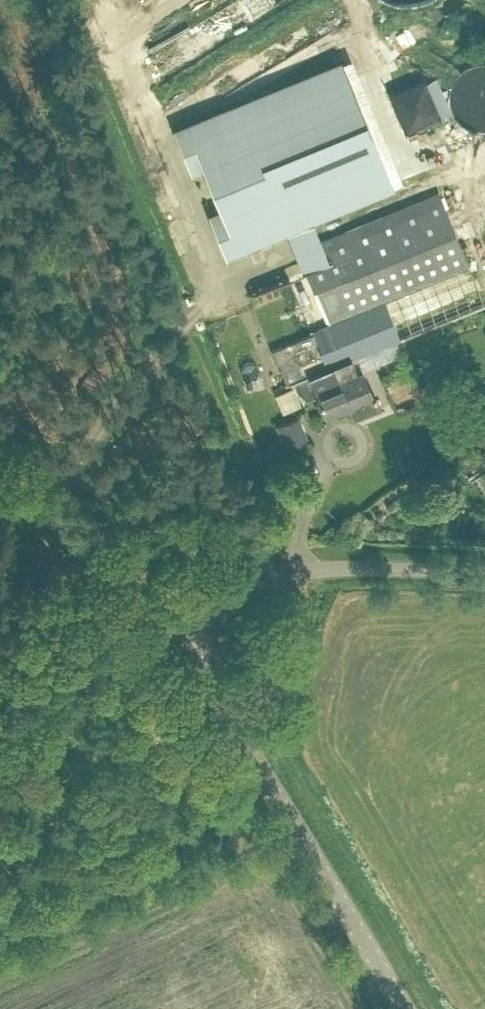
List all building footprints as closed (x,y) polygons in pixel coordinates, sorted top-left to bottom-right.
[(344,61),(176,128),(191,166),(202,162),(221,210),(210,214),(225,252),(393,184),(344,61)] [(283,384),(293,380),(333,364),(348,403),(354,418),(378,408),(362,368),(349,373),(343,360),(482,303),(437,192),(318,240),(327,261),(247,294),(283,384)] [(333,364),(293,380),(297,390),(307,395),(317,391),(325,412),(348,403),(333,364)] [(259,396),(272,392),(266,375),(253,379),(259,396)] [(304,437),(296,415),(273,423),(282,446),(304,437)]
